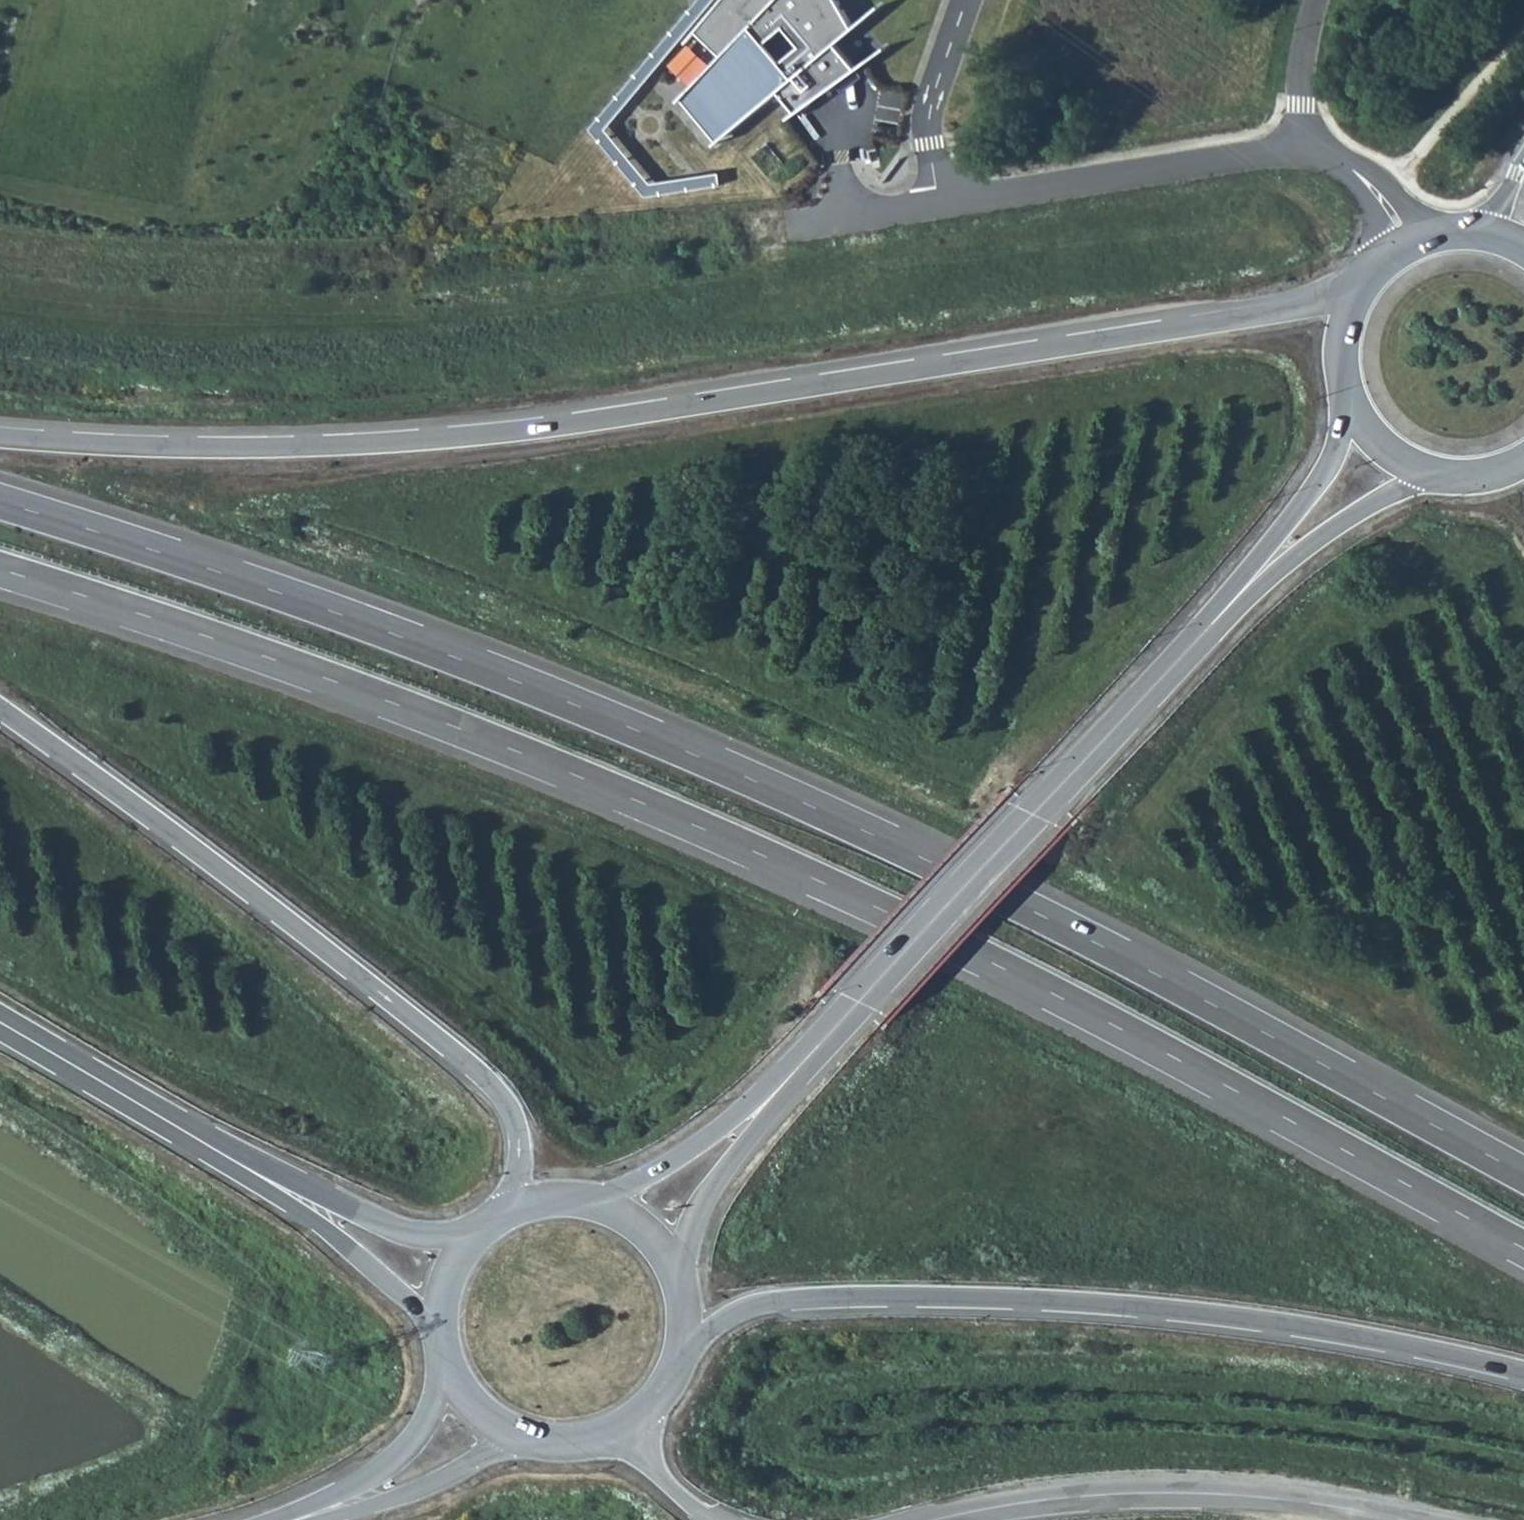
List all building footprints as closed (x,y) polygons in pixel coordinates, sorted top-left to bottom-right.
[(591,127),(646,193),(722,182),(720,170),(652,179),(608,127),(714,0),(698,0),(591,127)] [(687,42),(688,43),(697,32),(722,56),(680,100),(680,101),(685,97),(721,139),(716,143),(716,144),(780,91),(797,112),(789,118),(790,118),(845,79),(857,69),(887,48),(887,47),(858,68),(837,44),(881,6),(881,5),(855,27),(839,0),(722,0),(687,42)]
